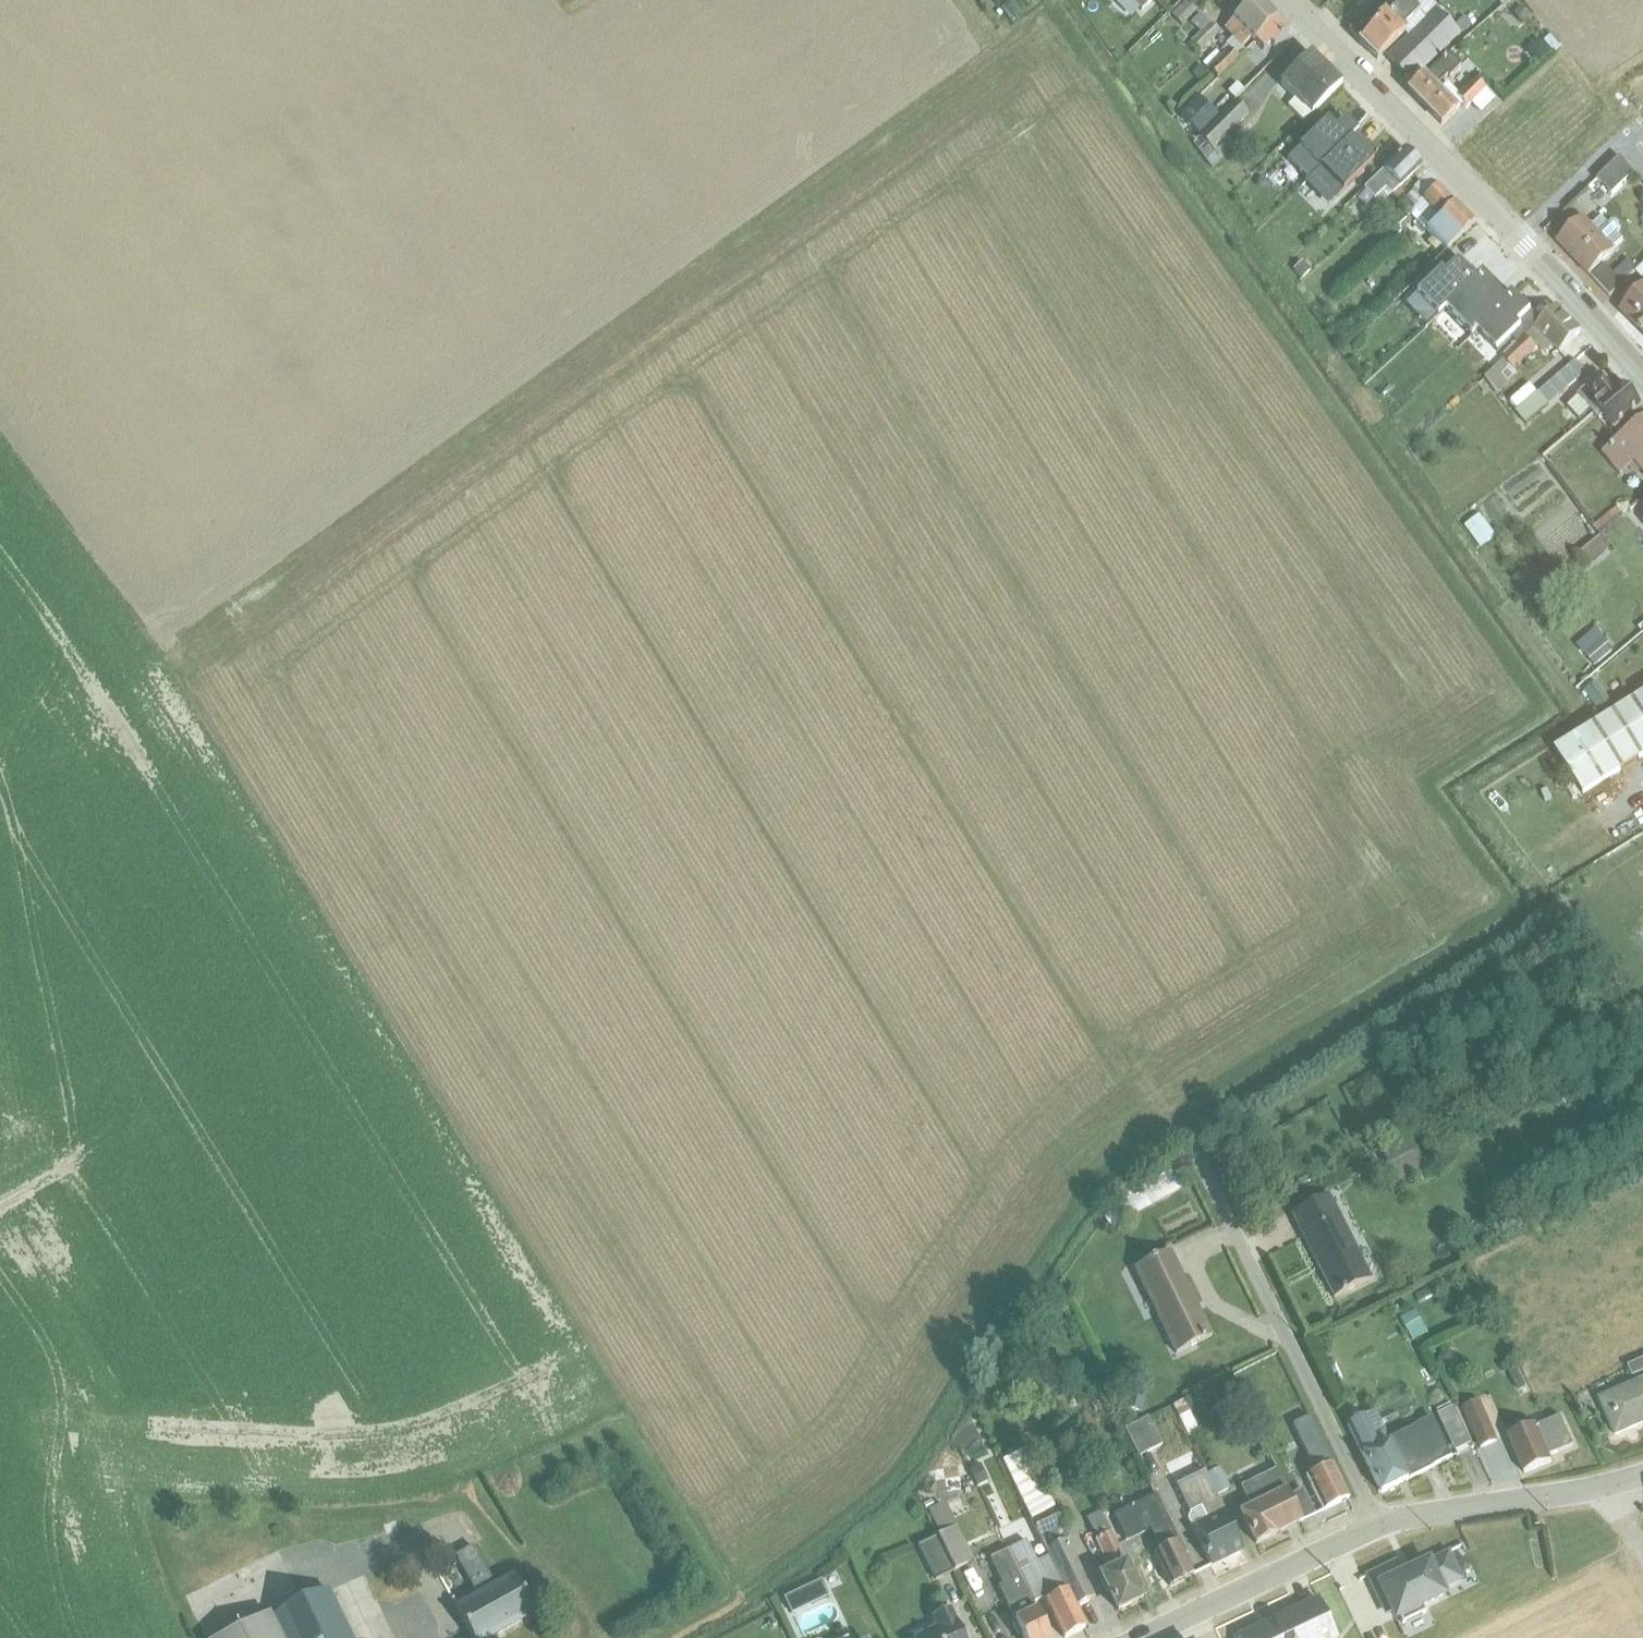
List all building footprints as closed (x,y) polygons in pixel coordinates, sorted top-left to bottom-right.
[(1158,0),(1131,0),(1145,14),(1158,0)] [(1201,11),(1192,0),(1190,0),(1173,14),(1183,25),(1201,11)] [(1283,33),(1256,6),(1232,29),(1223,20),(1194,49),(1202,58),(1221,39),(1229,47),(1208,68),(1222,82),(1234,71),(1243,80),(1256,67),(1243,54),(1256,41),(1265,51),(1283,33)] [(1397,6),(1357,41),(1370,55),(1409,20),(1397,6)] [(1441,14),(1383,65),(1399,82),(1456,32),(1441,14)] [(1336,89),(1310,65),(1291,86),(1317,109),(1336,89)] [(1433,81),(1414,100),(1440,126),(1459,107),(1433,81)] [(1229,101),(1202,128),(1217,144),(1244,116),(1229,101)] [(1410,168),(1349,112),(1326,137),(1347,157),(1355,148),(1375,167),(1359,184),(1379,203),(1410,168)] [(1616,157),(1590,185),(1607,201),(1633,173),(1616,157)] [(1434,297),(1486,256),(1434,192),(1419,204),(1433,222),(1425,230),(1443,253),(1416,275),(1434,297)] [(1579,226),(1555,246),(1576,271),(1600,251),(1579,226)] [(1592,278),(1611,297),(1626,281),(1607,263),(1592,278)] [(1545,312),(1500,270),(1488,283),(1514,307),(1499,322),(1518,340),(1545,312)] [(1570,343),(1552,321),(1540,332),(1559,353),(1570,343)] [(1577,358),(1589,372),(1601,361),(1589,348),(1596,341),(1587,331),(1563,352),(1572,362),(1577,358)] [(1497,359),(1481,376),(1495,390),(1532,353),(1526,347),(1506,368),(1497,359)] [(1551,364),(1533,385),(1549,399),(1574,370),(1566,364),(1559,372),(1551,364)] [(1637,400),(1600,369),(1575,399),(1612,430),(1637,400)] [(1622,440),(1642,464),(1642,422),(1622,440)] [(1481,549),(1498,537),(1482,514),(1465,527),(1481,549)] [(1558,561),(1587,542),(1581,534),(1552,553),(1558,561)] [(1600,538),(1578,556),(1589,570),(1612,552),(1600,538)] [(1596,668),(1615,648),(1596,628),(1576,647),(1596,668)] [(1595,675),(1575,689),(1591,712),(1611,698),(1595,675)] [(1560,750),(1590,797),(1642,764),(1642,697),(1560,750)] [(1382,1146),(1400,1173),(1440,1146),(1423,1119),(1382,1146)] [(1164,1172),(1126,1200),(1139,1218),(1177,1190),(1164,1172)] [(1334,1193),(1298,1210),(1339,1293),(1374,1276),(1334,1193)] [(1180,1347),(1207,1332),(1163,1254),(1136,1269),(1180,1347)] [(1405,1326),(1414,1342),(1429,1333),(1419,1317),(1405,1326)] [(1636,1382),(1642,1379),(1642,1361),(1629,1367),(1636,1382)] [(1617,1430),(1642,1426),(1642,1387),(1611,1392),(1617,1430)] [(1572,1396),(1543,1410),(1553,1429),(1581,1415),(1572,1396)] [(1479,1450),(1504,1438),(1485,1398),(1460,1409),(1479,1450)] [(1138,1458),(1198,1433),(1186,1405),(1126,1430),(1138,1458)] [(1358,1436),(1386,1486),(1459,1445),(1439,1409),(1393,1435),(1385,1421),(1358,1436)] [(1556,1453),(1532,1413),(1505,1429),(1529,1469),(1556,1453)] [(1295,1432),(1308,1458),(1333,1445),(1321,1420),(1295,1432)] [(1153,1460),(1144,1465),(1155,1484),(1163,1479),(1153,1460)] [(984,1482),(979,1461),(933,1472),(939,1494),(984,1482)] [(1177,1485),(1187,1505),(1218,1490),(1208,1470),(1177,1485)] [(1251,1515),(1266,1545),(1302,1527),(1276,1474),(1252,1486),(1263,1509),(1251,1515)] [(1312,1485),(1326,1515),(1349,1504),(1335,1474),(1312,1485)] [(1152,1530),(1180,1587),(1205,1575),(1167,1498),(1127,1518),(1136,1538),(1152,1530)] [(1096,1537),(1111,1529),(1101,1511),(1086,1519),(1096,1537)] [(1042,1521),(1044,1537),(1062,1534),(1060,1518),(1042,1521)] [(941,1523),(912,1540),(933,1575),(962,1559),(941,1523)] [(1211,1535),(1226,1565),(1250,1553),(1236,1523),(1211,1535)] [(1111,1532),(1095,1541),(1107,1563),(1122,1554),(1111,1532)] [(1061,1585),(1049,1557),(1037,1562),(1029,1541),(988,1558),(1010,1609),(1030,1601),(1029,1598),(1061,1585)] [(1055,1550),(1078,1597),(1096,1588),(1074,1541),(1055,1550)] [(1436,1546),(1399,1564),(1407,1582),(1423,1574),(1435,1599),(1456,1589),(1436,1546)] [(1104,1579),(1122,1615),(1153,1600),(1135,1564),(1104,1579)] [(972,1592),(981,1587),(972,1570),(963,1575),(972,1592)] [(524,1571),(467,1603),(485,1636),(543,1603),(524,1571)] [(785,1597),(793,1614),(829,1597),(821,1580),(785,1597)] [(318,1588),(229,1637),(346,1637),(318,1588)] [(1063,1637),(1076,1637),(1087,1633),(1070,1600),(1050,1610),(1063,1637)] [(1258,1637),(1335,1637),(1320,1608),(1258,1637)] [(1021,1637),(1050,1637),(1039,1617),(1016,1628),(1021,1637)] [(912,1636),(913,1637),(947,1637),(938,1623),(912,1636)]
